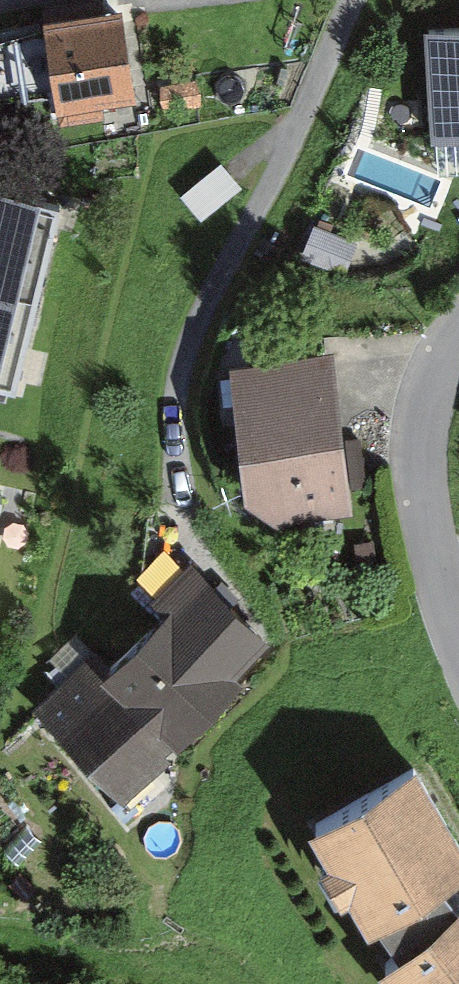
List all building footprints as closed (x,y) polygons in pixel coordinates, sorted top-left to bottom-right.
[(133,1),(53,13),(68,113),(147,100),(133,1)] [(431,20),(439,156),(458,155),(458,19),(431,20)] [(53,28),(25,30),(31,114),(58,112),(53,28)] [(0,179),(0,380),(7,382),(52,191),(0,179)] [(343,349),(243,358),(265,517),(361,506),(343,349)] [(265,649),(193,576),(166,602),(179,615),(103,690),(87,674),(46,714),(127,796),(232,693),(226,687),(265,649)] [(324,808),(384,911),(458,869),(458,806),(427,750),(324,808)] [(394,948),(423,983),(458,983),(458,897),(394,948)]
